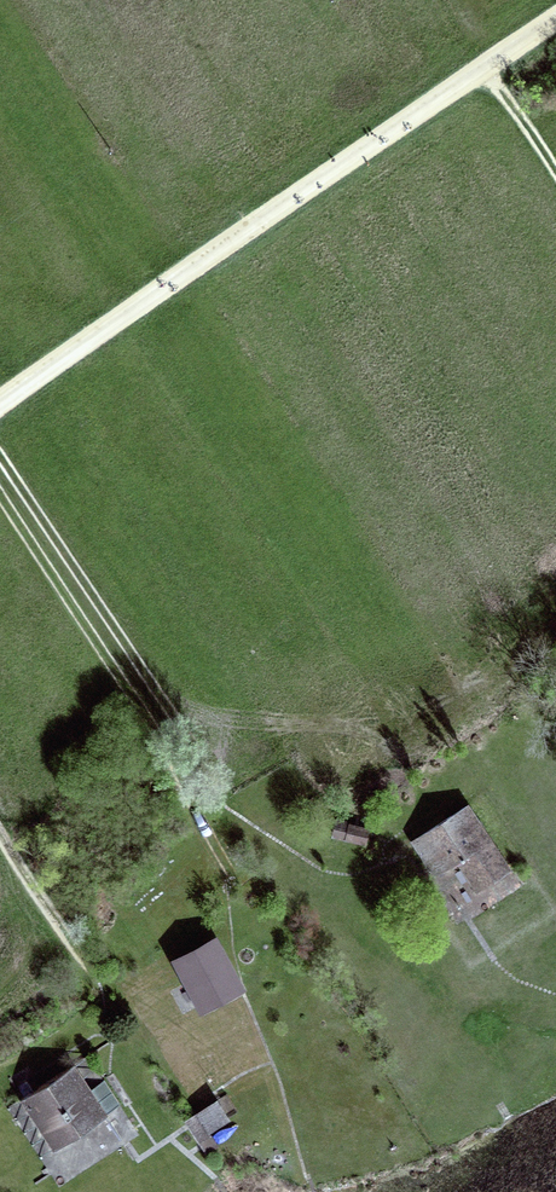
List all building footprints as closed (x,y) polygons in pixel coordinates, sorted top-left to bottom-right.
[(455,861),(463,863),(480,888),(508,870),(466,806),(415,839),(437,873),(455,861)] [(364,842),(367,828),(338,820),(334,835),(364,842)] [(214,942),(179,961),(202,1004),(238,986),(214,942)] [(106,1116),(73,1065),(22,1098),(55,1148),(106,1116)]
